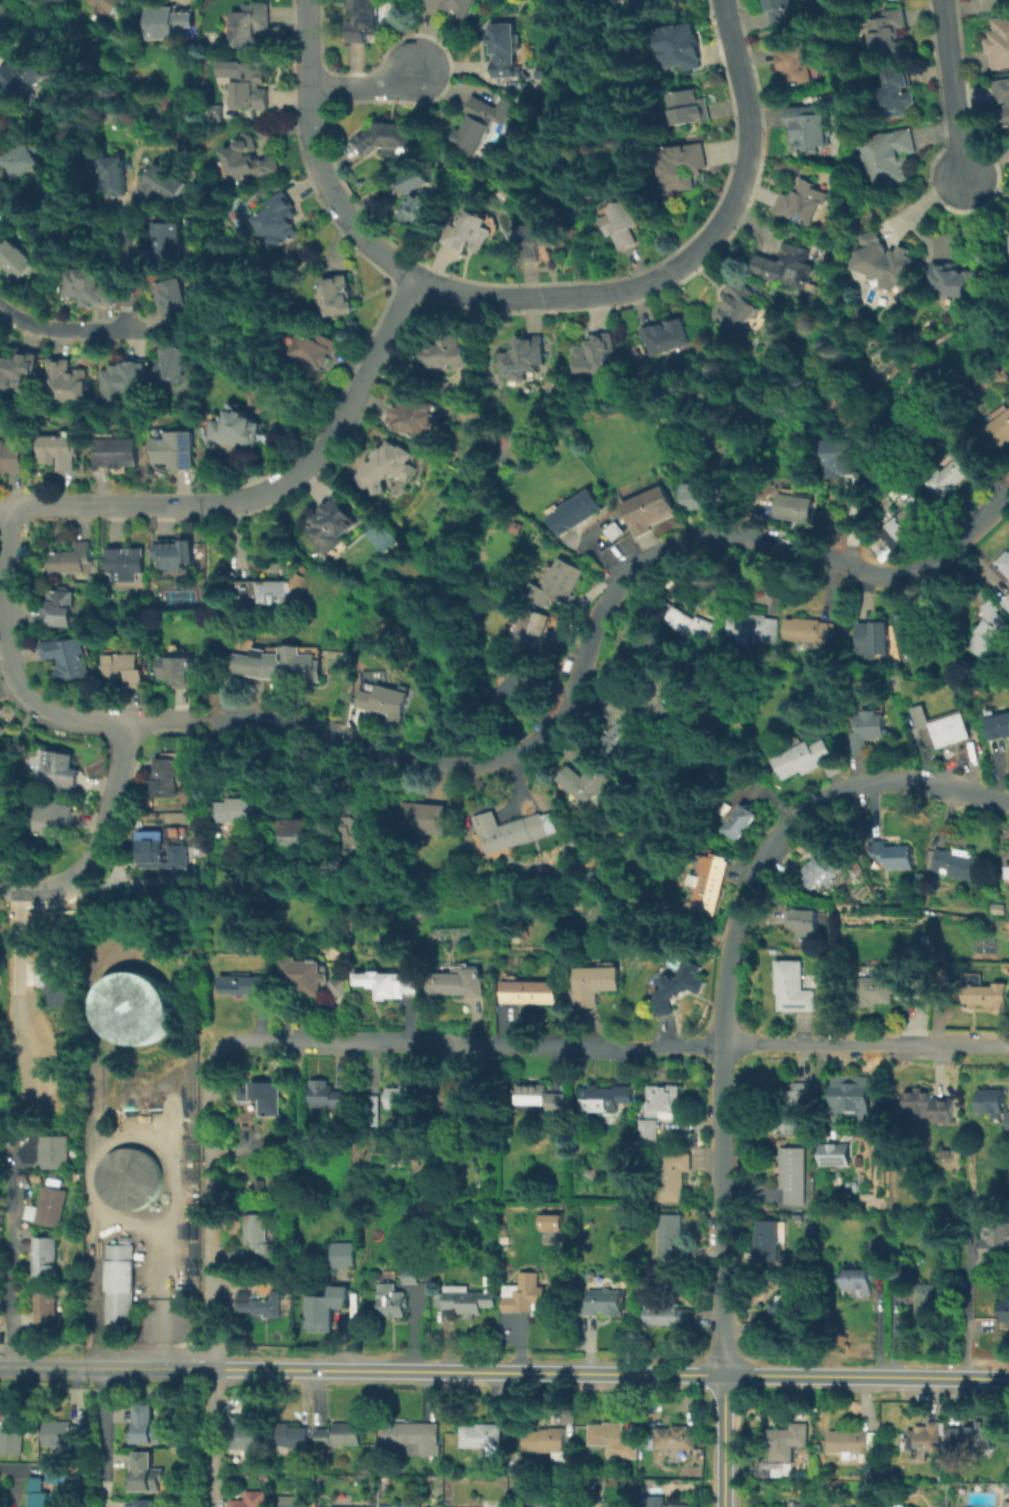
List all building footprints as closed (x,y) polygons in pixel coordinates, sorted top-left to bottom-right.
[(17,18),(0,33),(0,0),(2,0),(17,18)] [(100,9),(89,0),(130,0),(123,8),(118,5),(110,13),(101,7),(100,9)] [(347,11),(347,0),(376,0),(377,30),(366,30),(366,43),(348,43),(347,19),(351,19),(351,12),(347,11)] [(419,2),(420,0),(476,0),(467,23),(456,18),(458,12),(452,10),(451,14),(419,2)] [(773,26),(767,0),(793,0),(794,4),(789,6),(793,22),(773,26)] [(267,4),(267,30),(254,30),(254,35),(255,35),(258,37),(258,43),(256,45),(254,45),(254,47),(231,47),(231,12),(243,12),(243,4),(267,4)] [(177,27),(177,38),(147,38),(146,6),(175,5),(175,10),(195,11),(196,27),(177,27)] [(903,44),(903,49),(902,52),(902,53),(874,56),(873,46),(859,48),(856,21),(887,18),(886,10),(906,8),(908,26),(899,28),(900,32),(898,32),(899,42),(903,44)] [(996,17),(1008,16),(1008,67),(994,69),(992,52),(989,53),(987,38),(993,38),(992,30),(997,30),(996,17)] [(514,20),(515,33),(519,32),(520,50),(515,51),(515,65),(520,64),(521,76),(491,77),(490,41),(487,42),(487,32),(489,32),(489,21),(514,20)] [(663,30),(688,26),(690,37),(697,36),(699,45),(698,46),(700,60),(699,60),(700,67),(685,70),(684,64),(668,67),(666,60),(664,60),(663,50),(662,50),(660,38),(664,37),(663,30)] [(809,62),(813,79),(790,83),(790,81),(788,81),(787,73),(785,73),(784,68),(780,69),(775,43),(808,37),(811,54),(813,55),(813,58),(811,62),(809,62)] [(17,99),(0,79),(0,72),(12,62),(17,67),(31,55),(47,75),(17,99)] [(262,63),(262,71),(265,71),(265,83),(260,83),(260,89),(268,89),(268,108),(236,108),(236,107),(233,107),(233,97),(236,97),(236,82),(226,82),(226,64),(236,64),(236,63),(262,63)] [(906,88),(906,91),(913,91),(915,103),(908,104),(909,114),(881,118),(878,88),(887,87),(885,70),(909,67),(911,87),(906,88)] [(996,87),(1008,85),(1008,128),(1004,103),(999,104),(996,87)] [(697,90),(699,104),(701,104),(700,98),(706,97),(710,119),(671,125),(669,108),(672,107),(670,94),(697,90)] [(505,115),(500,125),(491,120),(473,154),(451,142),(458,129),(460,131),(468,117),(461,113),(471,96),(505,115)] [(827,114),(827,127),(832,127),(832,139),(828,139),(828,146),(819,147),(820,151),(795,153),(793,128),(789,128),(788,107),(816,106),(816,113),(827,114)] [(412,124),(412,147),(396,147),(396,157),(386,156),(386,147),(378,147),(364,156),(353,139),(376,127),(376,121),(389,120),(389,123),(412,124)] [(900,155),(900,158),(907,156),(909,167),(904,168),(906,181),(872,186),(870,173),(868,174),(865,156),(867,156),(864,139),(911,130),(915,153),(900,155)] [(252,137),(256,150),(252,154),(253,158),(251,159),(251,161),(273,155),(278,173),(237,182),(234,172),(227,174),(225,169),(224,168),(222,166),(222,163),(223,160),(223,155),(219,152),(222,147),(225,148),(233,146),(233,141),(235,139),(237,137),(240,137),(239,134),(241,132),(252,137)] [(21,149),(18,143),(31,136),(44,158),(40,161),(44,168),(15,184),(1,160),(21,149)] [(692,176),(694,190),(664,195),(662,182),(661,182),(658,161),(660,160),(658,150),(704,142),(708,168),(701,169),(701,174),(692,176)] [(127,194),(100,195),(98,155),(124,153),(127,194)] [(157,161),(187,180),(173,203),(156,191),(154,196),(137,184),(143,174),(145,175),(157,161)] [(429,182),(405,194),(398,179),(422,167),(429,182)] [(816,184),(814,188),(827,193),(823,203),(821,201),(810,225),(784,214),(783,216),(773,212),(781,193),(790,197),(793,190),(799,193),(801,189),(797,188),(799,184),(800,185),(802,182),(800,181),(801,177),(816,184)] [(298,232),(272,248),(253,218),(268,208),(264,202),(283,190),(293,206),(290,207),(295,216),(290,219),(298,232)] [(411,194),(419,198),(421,194),(437,204),(435,208),(440,211),(428,233),(398,214),(411,194)] [(630,228),(637,244),(621,251),(614,234),(609,237),(601,219),(612,215),(609,209),(629,201),(639,224),(630,228)] [(487,220),(484,226),(490,229),(480,249),(471,245),(473,242),(470,240),(464,252),(443,241),(451,224),(459,228),(461,225),(459,224),(461,219),(464,220),(468,210),(487,220)] [(182,256),(153,257),(152,218),(181,220),(182,256)] [(556,221),(556,247),(548,247),(547,252),(550,252),(551,262),(522,263),(521,235),(525,235),(524,225),(533,225),(533,222),(556,221)] [(889,254),(890,254),(892,249),(897,251),(899,245),(910,249),(907,256),(915,259),(904,288),(898,285),(894,296),(879,289),(883,280),(852,267),(859,251),(867,248),(861,236),(878,228),(889,254)] [(3,274),(0,271),(0,247),(2,245),(4,248),(13,239),(38,265),(22,280),(10,268),(3,274)] [(806,262),(813,265),(805,287),(768,273),(767,277),(752,271),(759,254),(784,263),(788,251),(786,250),(789,241),(811,249),(806,262)] [(961,274),(965,274),(965,271),(976,271),(976,296),(943,296),(943,288),(931,288),(931,263),(955,263),(954,269),(961,269),(961,274)] [(101,271),(101,287),(114,287),(114,306),(82,306),(82,297),(63,297),(63,281),(66,281),(66,269),(93,268),(93,271),(101,271)] [(348,293),(349,300),(352,300),(352,302),(354,302),(355,312),(353,311),(353,313),(327,316),(325,307),(320,308),(318,306),(317,295),(318,294),(322,293),(321,279),(335,277),(335,275),(347,274),(350,293),(348,293)] [(183,277),(189,306),(180,308),(183,320),(168,324),(165,309),(161,310),(157,295),(154,293),(153,284),(183,277)] [(757,308),(735,332),(716,315),(723,307),(721,306),(731,295),(725,289),(736,277),(751,291),(746,297),(757,308)] [(683,318),(692,343),(651,356),(641,329),(671,319),(671,322),(683,318)] [(303,332),(317,340),(320,334),(338,343),(328,366),(326,365),(323,370),(322,369),(318,377),(307,372),(307,371),(298,366),(301,357),(293,352),(303,332)] [(613,333),(616,369),(602,371),(602,373),(600,377),(596,378),(592,378),(590,377),(590,373),(586,374),(586,371),(575,371),(573,350),(577,347),(583,346),(587,349),(587,350),(589,350),(590,348),(588,346),(587,342),(589,341),(589,336),(613,333)] [(460,335),(462,345),(472,344),(475,362),(429,371),(427,362),(421,363),(419,353),(427,351),(426,341),(460,335)] [(524,338),(524,340),(525,339),(525,341),(541,340),(543,364),(535,365),(535,373),(523,374),(523,381),(521,382),(517,382),(516,381),(509,382),(509,377),(500,378),(499,355),(501,355),(501,353),(510,353),(510,350),(517,349),(516,340),(517,339),(524,338)] [(169,340),(197,352),(189,371),(198,375),(195,382),(177,384),(155,375),(169,340)] [(26,392),(0,388),(0,355),(12,356),(13,352),(41,357),(37,379),(28,378),(26,392)] [(50,359),(70,361),(69,372),(78,372),(77,378),(91,379),(90,401),(51,399),(52,377),(49,377),(50,359)] [(103,365),(146,362),(148,396),(114,398),(114,400),(105,400),(103,365)] [(435,405),(431,412),(436,415),(428,431),(424,428),(419,438),(387,422),(395,405),(400,407),(408,391),(435,405)] [(267,423),(258,456),(236,450),(237,445),(220,440),(230,403),(242,406),(253,419),(267,423)] [(983,431),(1008,412),(1008,442),(997,450),(983,431)] [(166,465),(155,465),(155,433),(196,433),(196,471),(174,472),(174,469),(166,469),(166,465)] [(39,465),(39,434),(79,436),(78,473),(58,472),(58,466),(39,465)] [(97,438),(120,437),(121,440),(138,440),(138,468),(124,468),(124,472),(112,472),(112,467),(97,467),(97,438)] [(387,439),(416,458),(396,489),(388,484),(379,498),(358,484),(387,439)] [(23,472),(0,472),(0,440),(23,440),(23,472)] [(827,442),(856,440),(858,474),(839,476),(840,479),(829,480),(827,442)] [(972,468),(975,471),(958,485),(960,487),(946,500),(930,482),(944,469),(946,471),(972,448),(982,460),(972,468)] [(702,481),(703,484),(716,482),(717,488),(730,486),(732,502),(685,509),(682,487),(685,487),(684,483),(702,481)] [(604,508),(559,536),(546,518),(559,509),(557,508),(590,486),(604,508)] [(669,487),(683,516),(637,540),(622,511),(669,487)] [(811,498),(807,522),(775,516),(779,492),(811,498)] [(934,517),(926,523),(923,519),(910,529),(916,537),(905,546),(896,553),(878,531),(898,515),(898,514),(909,505),(906,501),(915,494),(934,517)] [(335,497),(361,521),(329,556),(303,532),(335,497)] [(629,527),(612,540),(604,530),(621,517),(629,527)] [(187,570),(158,572),(157,540),(195,539),(196,565),(187,565),(187,570)] [(83,574),(50,573),(50,557),(68,558),(68,542),(92,542),(91,563),(83,563),(83,574)] [(146,549),(146,573),(136,573),(136,580),(117,580),(117,572),(110,572),(110,549),(126,549),(126,555),(132,555),(132,549),(146,549)] [(998,563),(1008,552),(1008,575),(998,563)] [(573,596),(569,603),(543,589),(560,558),(583,571),(571,594),(573,596)] [(286,583),(286,621),(247,621),(247,601),(233,601),(233,583),(286,583)] [(46,626),(46,590),(76,591),(75,626),(46,626)] [(998,602),(1008,612),(1008,591),(998,602)] [(663,596),(678,606),(679,605),(690,611),(717,619),(708,645),(695,640),(696,636),(680,629),(669,622),(670,618),(655,608),(663,596)] [(997,611),(1008,626),(1008,641),(1003,636),(985,659),(967,645),(976,633),(975,632),(985,619),(982,607),(991,599),(999,608),(997,611)] [(555,644),(550,657),(515,644),(528,608),(549,616),(541,639),(555,644)] [(912,613),(912,616),(921,615),(921,617),(924,617),(936,654),(923,656),(922,653),(912,655),(910,651),(903,651),(896,617),(912,613)] [(740,614),(767,616),(767,619),(778,620),(777,643),(760,642),(760,638),(757,637),(757,645),(738,644),(739,636),(730,636),(732,615),(740,616),(740,614)] [(798,617),(822,619),(822,622),(836,623),(834,646),(818,645),(818,641),(789,639),(791,618),(798,619),(798,617)] [(890,617),(890,654),(876,653),(877,658),(860,658),(859,623),(874,623),(874,618),(890,617)] [(53,673),(58,672),(57,663),(43,664),(41,644),(85,640),(89,681),(55,685),(53,673)] [(251,650),(265,652),(265,655),(278,655),(278,649),(301,649),(300,658),(316,657),(316,663),(322,662),(322,684),(269,683),(231,676),(235,655),(250,658),(251,650)] [(139,656),(139,673),(142,673),(142,688),(128,688),(128,687),(108,686),(108,656),(139,656)] [(191,680),(191,687),(174,687),(174,680),(161,680),(161,658),(197,658),(197,680),(191,680)] [(523,699),(508,716),(492,702),(526,662),(539,673),(530,684),(531,685),(521,697),(523,699)] [(669,708),(657,720),(635,698),(655,678),(653,677),(666,664),(684,682),(664,703),(669,708)] [(391,716),(359,709),(365,683),(407,692),(407,689),(412,690),(404,727),(389,723),(391,716)] [(923,701),(930,721),(963,710),(971,734),(939,745),(931,723),(919,727),(911,705),(923,701)] [(877,710),(877,715),(884,715),(885,729),(888,729),(888,734),(885,735),(885,737),(880,737),(880,738),(867,739),(867,752),(854,752),(853,732),(858,732),(857,714),(862,714),(862,711),(877,710)] [(632,754),(620,767),(597,745),(627,713),(648,733),(630,752),(632,754)] [(986,719),(1008,713),(1008,737),(1007,738),(1006,736),(991,740),(986,719)] [(826,737),(835,756),(803,773),(801,769),(784,778),(773,758),(808,740),(811,745),(826,737)] [(35,767),(41,748),(75,756),(71,769),(81,770),(78,791),(40,786),(43,768),(35,767)] [(157,799),(152,799),(152,776),(157,776),(157,759),(183,759),(183,775),(177,775),(177,799),(157,799)] [(570,766),(583,778),(594,765),(609,779),(586,804),(558,779),(570,766)] [(231,822),(221,821),(221,804),(231,804),(231,798),(260,799),(260,822),(231,822)] [(42,800),(45,802),(74,806),(69,840),(35,834),(42,800)] [(342,810),(350,810),(350,804),(362,803),(366,850),(344,849),(342,830),(342,810)] [(397,839),(400,803),(446,806),(444,837),(429,836),(429,841),(397,839)] [(756,814),(738,840),(724,830),(742,804),(756,814)] [(493,811),(498,826),(540,812),(541,814),(550,812),(557,831),(486,854),(474,817),(493,811)] [(291,847),(283,846),(283,826),(291,826),(291,819),(317,819),(317,847),(291,847)] [(169,832),(169,848),(190,848),(190,869),(139,868),(139,832),(169,832)] [(885,841),(886,848),(911,847),(912,868),(887,869),(887,862),(880,862),(879,855),(874,855),(874,853),(875,853),(875,842),(885,841)] [(954,848),(974,853),(971,868),(976,869),(975,870),(985,872),(982,881),(973,879),(973,880),(932,870),(936,849),(946,851),(946,849),(954,851),(954,848)] [(728,861),(713,915),(692,909),(707,855),(728,861)] [(815,857),(821,862),(827,857),(838,869),(820,887),(816,884),(811,889),(799,877),(805,872),(803,869),(815,857)] [(600,875),(593,884),(585,878),(592,869),(600,875)] [(1005,903),(1004,915),(991,914),(991,903),(1005,903)] [(819,909),(818,939),(799,939),(799,933),(800,933),(800,925),(788,925),(788,909),(819,909)] [(930,944),(921,945),(921,936),(930,936),(930,944)] [(300,958),(300,961),(322,961),(322,993),(306,993),(306,983),(286,983),(286,958),(300,958)] [(697,978),(704,982),(699,994),(687,989),(671,1001),(673,1014),(657,1016),(654,990),(663,989),(659,980),(668,974),(674,982),(680,973),(682,960),(702,966),(697,978)] [(815,990),(815,1010),(778,1009),(778,993),(776,992),(777,960),(803,960),(803,990),(815,990)] [(78,980),(78,1009),(52,1009),(52,989),(47,989),(47,988),(38,988),(38,966),(78,966),(78,980)] [(574,966),(621,966),(621,998),(598,998),(598,1009),(574,1009),(574,966)] [(429,973),(464,973),(464,969),(485,969),(485,998),(444,998),(444,1004),(429,1004),(429,973)] [(893,972),(893,1003),(875,1003),(874,1005),(869,1005),(868,1006),(865,1006),(864,1005),(862,1005),(862,978),(882,978),(882,972),(885,969),(891,969),(893,972)] [(128,971),(119,973),(112,976),(105,982),(100,988),(96,996),(95,1004),(95,1013),(97,1021),(101,1029),(107,1035),(114,1040),(121,1043),(132,1045),(143,1043),(153,1038),(161,1031),(166,1021),(169,1011),(168,1000),(164,990),(158,981),(149,975),(139,971),(128,971)] [(406,973),(406,979),(418,979),(418,995),(402,995),(402,998),(387,997),(387,1001),(376,1001),(376,987),(356,987),(356,973),(406,973)] [(983,973),(983,986),(994,986),(994,983),(1007,983),(1007,1009),(997,1009),(997,1004),(971,1004),(971,1003),(965,1002),(965,991),(961,991),(962,983),(964,983),(964,973),(983,973)] [(502,1003),(503,976),(520,976),(520,983),(557,983),(557,1003),(502,1003)] [(221,996),(221,977),(274,977),(274,996),(221,996)] [(345,978),(330,978),(330,994),(344,995),(345,978)] [(830,1075),(866,1075),(866,1115),(830,1115),(830,1075)] [(811,1082),(811,1110),(799,1110),(799,1134),(774,1134),(774,1115),(776,1115),(775,1091),(792,1091),(792,1082),(811,1082)] [(281,1102),(281,1118),(260,1118),(260,1102),(256,1102),(256,1104),(237,1104),(237,1088),(254,1088),(254,1083),(281,1083),(281,1102)] [(326,1084),(326,1088),(332,1088),(332,1093),(340,1093),(340,1097),(351,1097),(351,1114),(320,1113),(320,1103),(319,1103),(319,1102),(312,1102),(312,1084),(326,1084)] [(611,1114),(586,1114),(586,1092),(617,1092),(617,1085),(634,1085),(634,1106),(620,1106),(620,1112),(611,1112),(611,1114)] [(442,1112),(443,1086),(478,1086),(478,1112),(442,1112)] [(679,1086),(680,1119),(666,1119),(659,1116),(648,1117),(648,1103),(650,1103),(649,1086),(679,1086)] [(550,1087),(550,1094),(567,1094),(567,1111),(548,1111),(548,1108),(521,1108),(521,1087),(550,1087)] [(390,1110),(390,1088),(422,1088),(422,1110),(390,1110)] [(922,1088),(923,1090),(933,1090),(933,1099),(953,1099),(952,1125),(932,1125),(932,1119),(906,1119),(906,1090),(915,1090),(915,1088),(922,1088)] [(999,1113),(998,1118),(991,1118),(992,1113),(978,1113),(979,1090),(1002,1091),(1002,1113),(999,1113)] [(369,1127),(369,1095),(380,1095),(380,1127),(369,1127)] [(639,1145),(639,1119),(657,1119),(657,1145),(639,1145)] [(689,1134),(689,1143),(678,1143),(678,1135),(689,1134)] [(21,1152),(29,1145),(29,1135),(41,1135),(41,1138),(68,1138),(67,1162),(28,1162),(21,1152)] [(818,1142),(847,1142),(847,1163),(818,1164),(818,1142)] [(113,1151),(106,1156),(101,1162),(98,1170),(97,1175),(97,1184),(100,1191),(103,1197),(107,1201),(112,1205),(117,1207),(124,1210),(131,1210),(141,1207),(146,1205),(151,1200),(156,1194),(158,1187),(160,1176),(159,1168),(155,1161),(152,1156),(146,1152),(141,1149),(132,1147),(124,1147),(113,1151)] [(803,1147),(803,1202),(783,1202),(784,1188),(780,1187),(780,1170),(779,1170),(779,1147),(803,1147)] [(951,1160),(940,1160),(940,1150),(951,1149),(951,1160)] [(683,1203),(663,1203),(664,1153),(696,1153),(696,1171),(683,1171),(683,1203)] [(66,1190),(61,1228),(27,1223),(29,1208),(40,1210),(44,1187),(66,1190)] [(561,1230),(561,1214),(539,1213),(539,1230),(561,1230)] [(268,1215),(268,1243),(276,1243),(276,1264),(259,1264),(259,1245),(244,1245),(244,1215),(268,1215)] [(660,1263),(660,1215),(683,1216),(683,1263),(660,1263)] [(778,1262),(756,1262),(756,1220),(779,1221),(779,1222),(786,1222),(786,1243),(779,1243),(778,1262)] [(987,1223),(1008,1223),(1008,1258),(983,1259),(983,1241),(987,1241),(987,1223)] [(34,1275),(35,1238),(57,1238),(57,1275),(34,1275)] [(334,1268),(334,1243),(357,1243),(357,1269),(334,1268)] [(134,1247),(134,1262),(136,1262),(136,1293),(134,1293),(134,1325),(109,1325),(109,1293),(108,1293),(108,1262),(109,1262),(109,1247),(134,1247)] [(900,1257),(900,1280),(890,1279),(891,1257),(900,1257)] [(406,1285),(406,1263),(419,1263),(419,1285),(406,1285)] [(870,1296),(858,1296),(858,1289),(844,1289),(844,1267),(870,1267),(870,1296)] [(539,1285),(539,1290),(550,1290),(550,1317),(535,1317),(535,1311),(506,1311),(506,1285),(521,1285),(521,1273),(539,1273),(539,1285)] [(396,1284),(396,1294),(406,1294),(406,1317),(380,1317),(380,1284),(396,1284)] [(954,1285),(954,1301),(940,1300),(940,1306),(938,1306),(938,1316),(919,1315),(919,1285),(954,1285)] [(335,1334),(310,1334),(310,1296),(332,1296),(332,1288),(352,1288),(352,1308),(335,1308),(335,1334)] [(468,1288),(468,1297),(481,1297),(481,1314),(457,1314),(457,1308),(441,1308),(441,1296),(446,1296),(446,1288),(468,1288)] [(34,1328),(34,1289),(58,1289),(58,1328),(34,1328)] [(624,1313),(624,1319),(608,1319),(608,1313),(590,1313),(590,1314),(583,1314),(583,1299),(590,1299),(590,1289),(624,1289),(624,1313)] [(282,1293),(282,1317),(270,1317),(270,1313),(239,1313),(239,1296),(252,1297),(252,1304),(270,1304),(270,1293),(282,1293)] [(793,1311),(793,1315),(790,1315),(790,1317),(770,1317),(769,1303),(775,1302),(776,1296),(792,1295),(792,1304),(797,1304),(797,1311),(793,1311)] [(682,1305),(682,1309),(687,1309),(687,1327),(647,1327),(647,1305),(682,1305)] [(167,1423),(167,1433),(164,1433),(164,1446),(156,1446),(135,1446),(136,1405),(156,1405),(156,1423),(167,1423)] [(21,1455),(0,1455),(0,1428),(5,1428),(5,1409),(21,1409),(21,1455)] [(243,1417),(243,1428),(259,1428),(259,1452),(229,1452),(229,1417),(243,1417)] [(992,1427),(991,1447),(965,1446),(965,1427),(975,1426),(975,1422),(983,1421),(982,1427),(992,1427)] [(441,1447),(441,1457),(409,1457),(409,1447),(386,1447),(386,1422),(441,1422),(441,1447)] [(941,1422),(941,1423),(946,1423),(946,1436),(942,1436),(942,1453),(909,1453),(909,1451),(903,1451),(903,1442),(909,1442),(909,1430),(929,1429),(929,1422),(941,1422)] [(90,1426),(89,1447),(44,1445),(46,1423),(90,1426)] [(300,1424),(300,1429),(308,1429),(308,1449),(276,1449),(276,1423),(300,1424)] [(623,1423),(623,1444),(639,1444),(639,1459),(612,1459),(612,1444),(589,1444),(589,1423),(623,1423)] [(361,1430),(361,1447),(316,1447),(316,1429),(332,1429),(332,1430),(337,1430),(337,1424),(361,1424),(361,1430)] [(501,1448),(501,1462),(482,1462),(482,1448),(463,1448),(463,1424),(501,1424),(501,1448)] [(691,1425),(691,1431),(696,1431),(696,1451),(655,1451),(655,1424),(691,1424),(691,1425)] [(792,1462),(769,1462),(769,1431),(788,1431),(788,1424),(808,1424),(808,1447),(792,1447),(792,1462)] [(960,1427),(959,1447),(949,1446),(949,1427),(960,1427)] [(542,1451),(542,1428),(566,1429),(566,1451),(542,1451)] [(868,1431),(868,1432),(877,1432),(877,1452),(868,1452),(869,1461),(861,1462),(861,1453),(853,1453),(853,1458),(843,1459),(843,1453),(829,1453),(829,1431),(868,1431)] [(164,1470),(164,1493),(132,1493),(132,1473),(136,1473),(136,1453),(154,1453),(154,1470),(164,1470)] [(788,1476),(789,1461),(761,1460),(761,1475),(788,1476)] [(68,1468),(68,1484),(48,1484),(48,1468),(68,1468)] [(57,1494),(57,1506),(32,1506),(32,1494),(32,1479),(43,1479),(43,1494),(57,1494)] [(266,1494),(266,1506),(231,1506),(231,1502),(246,1502),(246,1494),(266,1494)] [(307,1505),(307,1506),(281,1506),(281,1497),(297,1497),(297,1505),(307,1505)] [(664,1497),(664,1506),(646,1506),(646,1497),(664,1497)] [(133,1499),(133,1506),(153,1506),(153,1499),(133,1499)]
